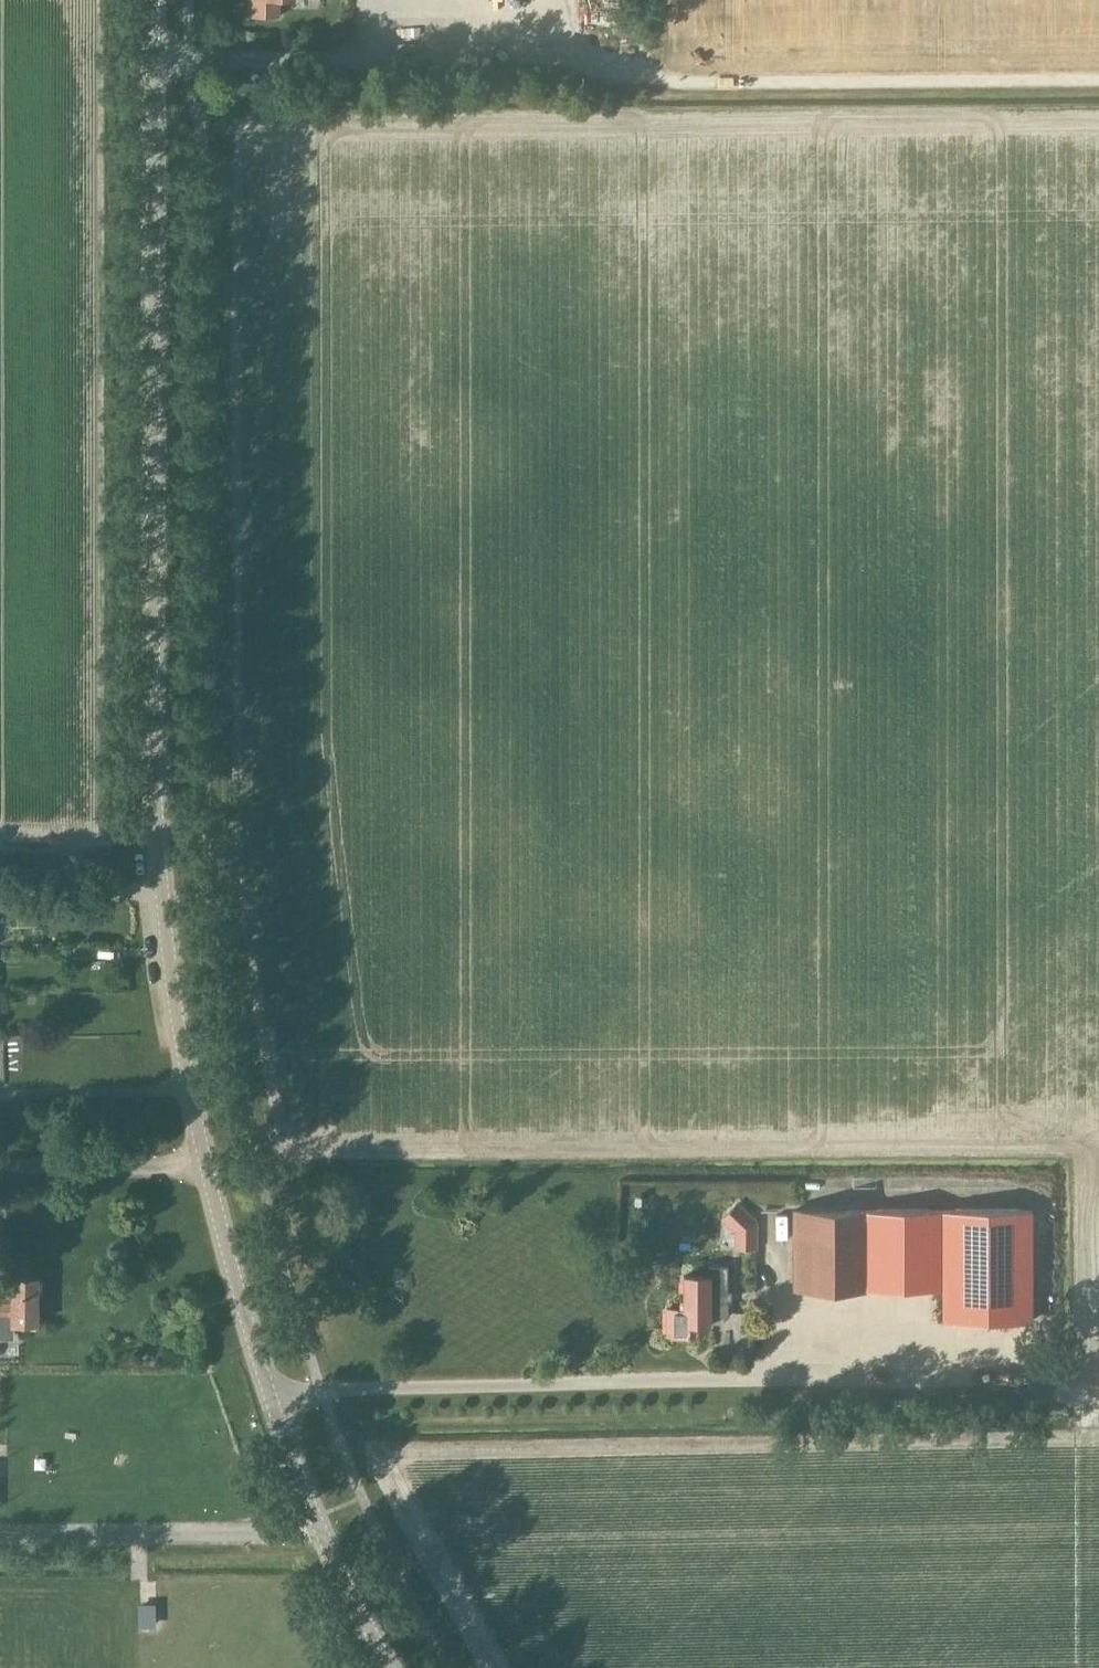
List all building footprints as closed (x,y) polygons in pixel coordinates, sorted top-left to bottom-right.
[(253,16),(279,16),(279,0),(253,0),(253,16)] [(109,1147),(109,1135),(93,1135),(93,1147),(109,1147)] [(792,1210),(792,1288),(863,1288),(863,1289),(941,1289),(941,1321),(1030,1320),(1030,1210),(792,1210)] [(726,1315),(726,1300),(726,1265),(707,1265),(707,1275),(682,1275),(682,1308),(666,1308),(666,1335),(694,1335),(694,1323),(708,1323),(708,1315),(726,1315)] [(12,1316),(12,1324),(38,1324),(38,1276),(12,1276),(12,1293),(0,1293),(0,1316),(12,1316)]
